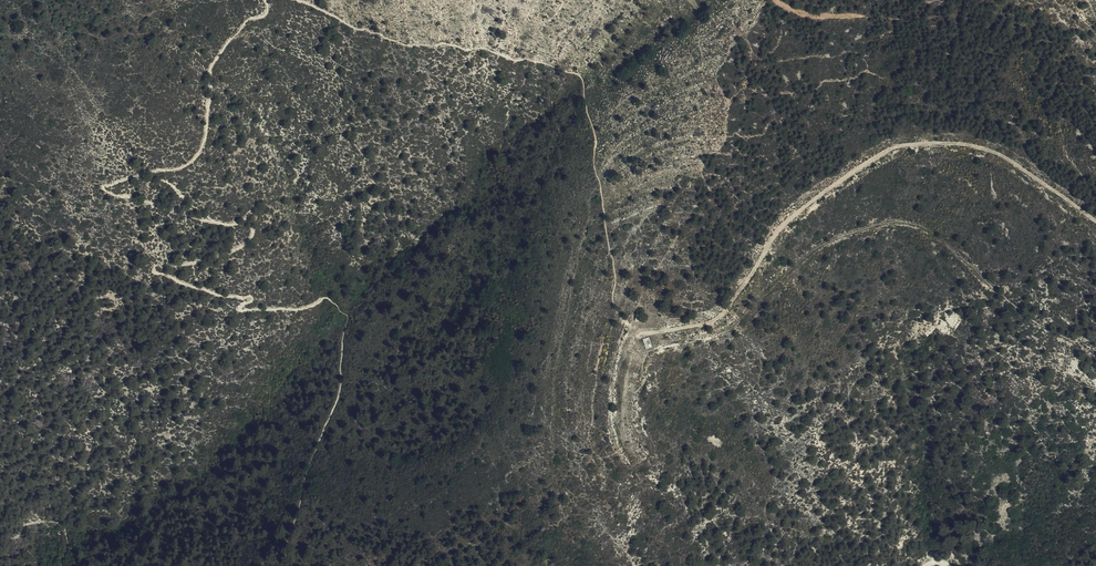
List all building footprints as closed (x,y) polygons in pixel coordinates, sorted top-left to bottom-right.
[(643,338),(646,348),(653,346),(650,336),(643,338)]
